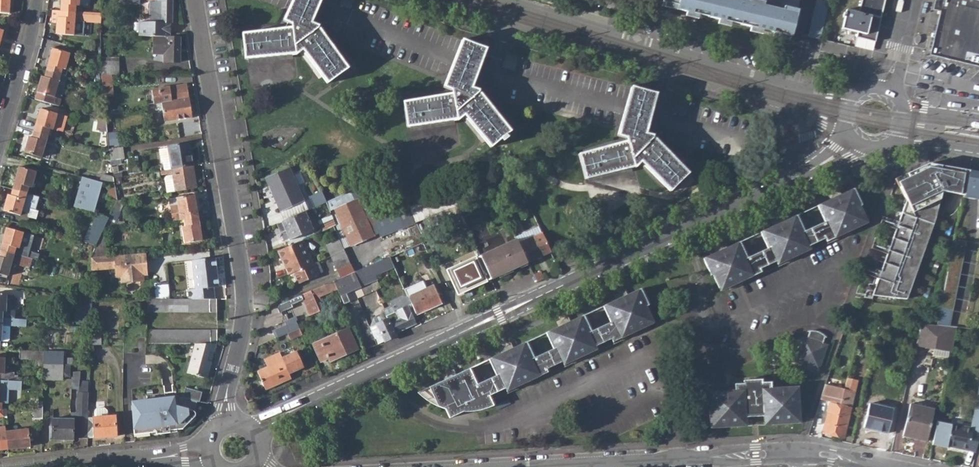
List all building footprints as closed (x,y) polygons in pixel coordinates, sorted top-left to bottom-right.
[(10,13),(12,0),(0,0),(0,12),(10,13)] [(84,0),(67,0),(65,12),(80,13),(83,14),(83,6),(84,0)] [(172,0),(155,0),(155,1),(150,1),(149,21),(140,20),(139,36),(153,36),(166,36),(166,21),(170,21),(171,22),(172,0)] [(328,83),(347,70),(317,30),(311,34),(308,32),(321,0),(295,0),(285,22),(291,25),(292,31),(243,37),(246,60),(295,54),(294,47),(298,44),(328,83)] [(662,5),(792,37),(792,33),(798,10),(797,10),(767,3),(755,0),(663,0),(662,5)] [(798,6),(774,0),(768,0),(767,3),(797,10),(798,6)] [(812,24),(824,27),(830,0),(817,0),(812,24)] [(876,37),(885,0),(862,0),(859,13),(846,11),(845,14),(843,13),(842,17),(844,18),(842,30),(876,37)] [(931,53),(949,58),(978,65),(978,0),(945,0),(931,53)] [(80,13),(65,12),(56,10),(55,23),(60,23),(59,33),(71,35),(92,37),(93,24),(101,25),(102,16),(83,14),(80,13)] [(812,24),(809,37),(820,40),(824,27),(812,24)] [(71,35),(59,33),(57,43),(70,47),(71,35)] [(163,62),(180,62),(180,36),(169,36),(166,36),(153,36),(152,53),(163,54),(163,62)] [(460,110),(490,148),(508,134),(478,95),(473,99),(467,97),(485,51),(463,42),(445,89),(451,91),(452,97),(403,104),(406,127),(456,119),(455,113),(460,110)] [(49,71),(63,75),(65,69),(67,70),(72,54),(55,49),(49,71)] [(504,66),(515,69),(518,56),(507,54),(504,66)] [(119,57),(100,57),(100,66),(119,66),(119,57)] [(100,66),(101,76),(110,76),(119,76),(119,66),(100,66)] [(63,75),(49,71),(47,77),(44,76),(37,101),(62,107),(70,78),(63,75)] [(112,97),(110,76),(101,76),(102,87),(104,99),(112,97)] [(151,89),(153,104),(162,103),(189,98),(187,84),(151,89)] [(656,98),(634,92),(624,140),(618,151),(586,161),(592,181),(637,167),(647,170),(675,196),(689,177),(654,146),(649,139),(656,98)] [(159,115),(160,122),(192,117),(189,98),(162,103),(164,114),(159,115)] [(35,132),(57,137),(58,131),(64,133),(68,117),(42,110),(35,132)] [(96,131),(110,134),(108,120),(100,118),(96,131)] [(243,127),(240,122),(236,123),(235,125),(238,128),(236,131),(238,134),(241,133),(243,127)] [(26,154),(43,158),(47,144),(54,146),(57,137),(35,132),(34,138),(31,137),(26,154)] [(110,134),(111,148),(121,146),(120,133),(110,134)] [(169,146),(169,148),(173,169),(195,165),(192,150),(190,151),(189,143),(169,146)] [(111,148),(112,158),(127,156),(126,146),(121,146),(111,148)] [(165,170),(173,169),(169,148),(161,149),(165,170)] [(898,182),(935,164),(928,163),(896,179),(898,182)] [(964,195),(969,170),(935,164),(898,182),(906,200),(872,295),(906,299),(936,217),(941,190),(964,195)] [(195,165),(173,169),(173,175),(176,192),(198,188),(195,165)] [(265,178),(280,212),(304,202),(290,168),(265,178)] [(14,191),(28,196),(30,189),(33,190),(37,174),(20,169),(14,191)] [(969,170),(964,195),(963,197),(978,200),(978,172),(969,170)] [(111,183),(115,185),(115,179),(114,176),(102,173),(100,181),(111,183)] [(168,193),(176,192),(173,175),(167,177),(166,179),(168,193)] [(103,183),(83,177),(74,207),(95,214),(103,183)] [(115,185),(111,183),(107,198),(117,201),(115,185)] [(409,214),(411,218),(423,213),(454,199),(447,184),(404,202),(409,214)] [(778,264),(810,249),(809,246),(825,238),(827,241),(860,226),(858,223),(866,219),(860,206),(862,205),(854,188),(841,194),(831,199),(817,205),(825,221),(805,231),(797,215),(784,221),(773,226),(760,232),(768,248),(747,257),(740,241),(727,247),(717,252),(704,258),(711,275),(713,274),(719,288),(728,284),(729,287),(761,272),(760,269),(776,261),(778,264)] [(839,189),(835,192),(832,195),(831,199),(841,194),(839,189)] [(4,213),(22,218),(23,214),(28,215),(30,209),(37,211),(40,198),(28,196),(14,191),(12,197),(9,196),(4,213)] [(339,239),(343,249),(373,236),(356,199),(353,201),(349,191),(325,202),(330,214),(335,224),(333,225),(339,239)] [(309,196),(314,207),(316,206),(325,202),(320,192),(309,196)] [(170,204),(172,220),(184,219),(198,217),(194,195),(177,197),(178,203),(170,204)] [(363,197),(356,199),(373,236),(379,233),(371,216),(363,197)] [(454,199),(423,213),(429,228),(461,215),(454,199)] [(117,202),(113,210),(119,213),(125,200),(117,202)] [(389,222),(409,214),(404,202),(371,216),(379,233),(381,237),(393,232),(389,222)] [(108,220),(104,229),(116,228),(122,214),(119,213),(113,210),(108,220)] [(285,230),(289,239),(312,229),(304,211),(281,221),(285,230)] [(322,230),(333,225),(335,224),(330,214),(317,220),(322,230)] [(784,221),(782,216),(775,220),(773,226),(784,221)] [(81,243),(95,248),(101,235),(104,229),(108,220),(96,217),(90,229),(89,229),(81,243)] [(198,217),(184,219),(184,225),(181,225),(183,243),(201,241),(198,217)] [(509,219),(516,233),(520,231),(514,217),(509,219)] [(468,230),(491,280),(528,263),(519,245),(516,236),(510,225),(491,234),(485,222),(468,230)] [(519,245),(543,235),(540,226),(516,236),(519,245)] [(1,251),(15,255),(17,248),(20,249),(24,234),(7,229),(1,251)] [(107,235),(101,235),(95,248),(91,258),(91,260),(105,258),(107,235)] [(528,263),(551,253),(543,235),(519,245),(528,263)] [(296,242),(306,267),(313,264),(302,239),(296,242)] [(326,245),(331,256),(344,251),(343,249),(339,239),(326,245)] [(277,250),(288,275),(293,273),(306,267),(296,242),(277,250)] [(725,242),(720,246),(717,252),(727,247),(725,242)] [(12,264),(15,255),(1,251),(0,254),(0,275),(8,278),(12,264)] [(331,256),(340,278),(353,272),(344,251),(331,256)] [(30,260),(15,255),(12,264),(27,269),(30,260)] [(123,284),(144,281),(144,275),(145,275),(144,267),(142,266),(141,262),(146,261),(145,255),(105,258),(91,260),(91,271),(116,268),(117,278),(122,277),(123,284)] [(464,269),(480,262),(477,255),(461,262),(464,269)] [(375,275),(394,267),(389,256),(370,264),(375,275)] [(191,261),(195,289),(188,290),(189,299),(215,299),(213,288),(218,287),(214,258),(191,261)] [(447,269),(457,291),(468,286),(469,289),(488,281),(480,262),(464,269),(461,262),(447,269)] [(306,267),(293,273),(298,284),(318,275),(313,264),(306,267)] [(353,272),(340,278),(333,281),(338,294),(340,297),(377,280),(375,275),(370,264),(353,272)] [(535,275),(538,282),(544,280),(541,272),(535,275)] [(310,291),(314,299),(328,292),(331,297),(338,294),(333,281),(310,291)] [(172,299),(169,282),(154,285),(157,299),(172,299)] [(408,296),(425,289),(421,282),(404,288),(408,296)] [(410,301),(416,315),(442,304),(433,285),(425,289),(408,296),(410,301)] [(507,390),(548,372),(546,368),(569,358),(571,361),(597,349),(595,346),(612,338),(613,342),(646,326),(645,323),(653,319),(647,306),(649,305),(641,288),(628,294),(617,300),(603,306),(611,322),(592,331),(584,315),(546,332),(553,348),(534,357),(527,341),(513,347),(489,358),(496,374),(483,380),(477,383),(470,367),(456,373),(445,379),(417,392),(445,408),(450,417),(463,411),(494,405),(489,394),(505,387),(507,390)] [(625,289),(622,292),(621,292),(617,299),(617,300),(628,294),(625,289)] [(154,290),(146,291),(148,298),(155,297),(154,290)] [(301,295),(310,316),(319,312),(314,299),(310,291),(301,295)] [(394,296),(397,303),(405,300),(402,293),(394,296)] [(6,320),(14,320),(19,321),(20,300),(17,297),(0,296),(0,320),(6,320)] [(150,298),(149,312),(219,311),(219,299),(215,299),(189,299),(172,299),(157,299),(150,298)] [(406,303),(405,300),(397,303),(395,304),(398,311),(396,312),(392,305),(384,309),(386,313),(374,318),(375,321),(370,323),(380,344),(397,336),(396,333),(416,324),(414,320),(418,318),(416,315),(410,301),(406,303)] [(81,301),(81,313),(81,315),(80,324),(93,325),(93,301),(81,301)] [(559,326),(570,321),(568,316),(563,320),(559,326)] [(4,342),(4,341),(10,341),(13,339),(14,325),(14,320),(6,320),(0,320),(0,342),(4,342)] [(273,333),(277,340),(288,335),(300,329),(296,322),(273,333)] [(916,346),(947,351),(952,352),(957,327),(937,325),(921,323),(916,346)] [(860,336),(868,337),(867,342),(876,344),(879,331),(876,331),(864,329),(862,328),(860,336)] [(288,335),(290,341),(303,335),(300,329),(288,335)] [(314,346),(322,362),(330,358),(331,362),(357,350),(348,330),(314,346)] [(803,336),(794,361),(819,370),(828,345),(823,343),(826,336),(819,331),(810,330),(808,337),(803,336)] [(148,332),(147,344),(195,344),(216,344),(218,344),(218,332),(204,331),(148,332)] [(511,342),(508,344),(504,348),(502,352),(513,347),(511,342)] [(216,344),(195,344),(187,374),(207,379),(216,344)] [(45,351),(30,351),(19,350),(19,358),(34,358),(34,365),(45,366),(45,364),(45,359),(45,351)] [(45,364),(64,365),(65,352),(45,351),(45,359),(45,364)] [(258,371),(266,389),(291,378),(289,374),(303,367),(297,352),(282,358),(280,353),(265,359),(268,366),(258,371)] [(10,382),(11,375),(5,375),(6,358),(0,358),(0,382),(2,382),(10,382)] [(44,380),(64,381),(64,377),(71,377),(71,365),(64,365),(45,364),(45,366),(44,380)] [(445,379),(456,373),(454,369),(448,373),(445,379)] [(72,438),(88,438),(89,419),(89,410),(87,410),(88,381),(80,381),(81,371),(74,370),(72,388),(79,388),(78,414),(72,413),(72,420),(51,420),(51,426),(48,426),(48,440),(72,440),(72,438)] [(848,378),(845,389),(833,435),(844,437),(858,380),(848,378)] [(763,416),(772,416),(773,424),(791,423),(791,420),(800,420),(799,404),(797,404),(797,386),(773,388),(773,382),(764,382),(764,379),(744,380),(744,383),(735,384),(735,390),(710,391),(711,409),(709,409),(710,424),(719,424),(719,427),(738,427),(737,417),(746,417),(763,416)] [(10,391),(22,391),(22,383),(10,382),(2,382),(0,382),(0,410),(2,410),(3,405),(9,405),(10,391)] [(833,435),(845,389),(825,384),(822,394),(831,397),(830,402),(823,433),(833,435)] [(203,391),(185,387),(183,397),(198,400),(201,400),(203,391)] [(174,398),(132,402),(134,435),(183,430),(196,415),(195,411),(198,400),(183,397),(177,395),(176,397),(174,398)] [(894,409),(869,403),(863,427),(888,433),(888,432),(894,409)] [(927,441),(935,409),(910,404),(903,433),(904,433),(918,436),(917,439),(927,441)] [(35,420),(43,421),(43,405),(35,406),(35,420)] [(88,438),(116,437),(115,417),(108,418),(108,412),(105,409),(97,409),(94,413),(94,419),(89,419),(88,438)] [(896,433),(901,411),(901,410),(894,409),(888,432),(896,433)] [(764,425),(773,424),(772,416),(763,416),(764,425)] [(737,417),(738,427),(747,426),(746,417),(737,417)] [(937,421),(932,444),(947,448),(947,445),(976,451),(978,436),(978,421),(972,419),(970,428),(937,421)] [(9,449),(7,432),(6,427),(0,427),(0,450),(9,449)] [(29,429),(7,432),(9,449),(31,446),(29,429)]
